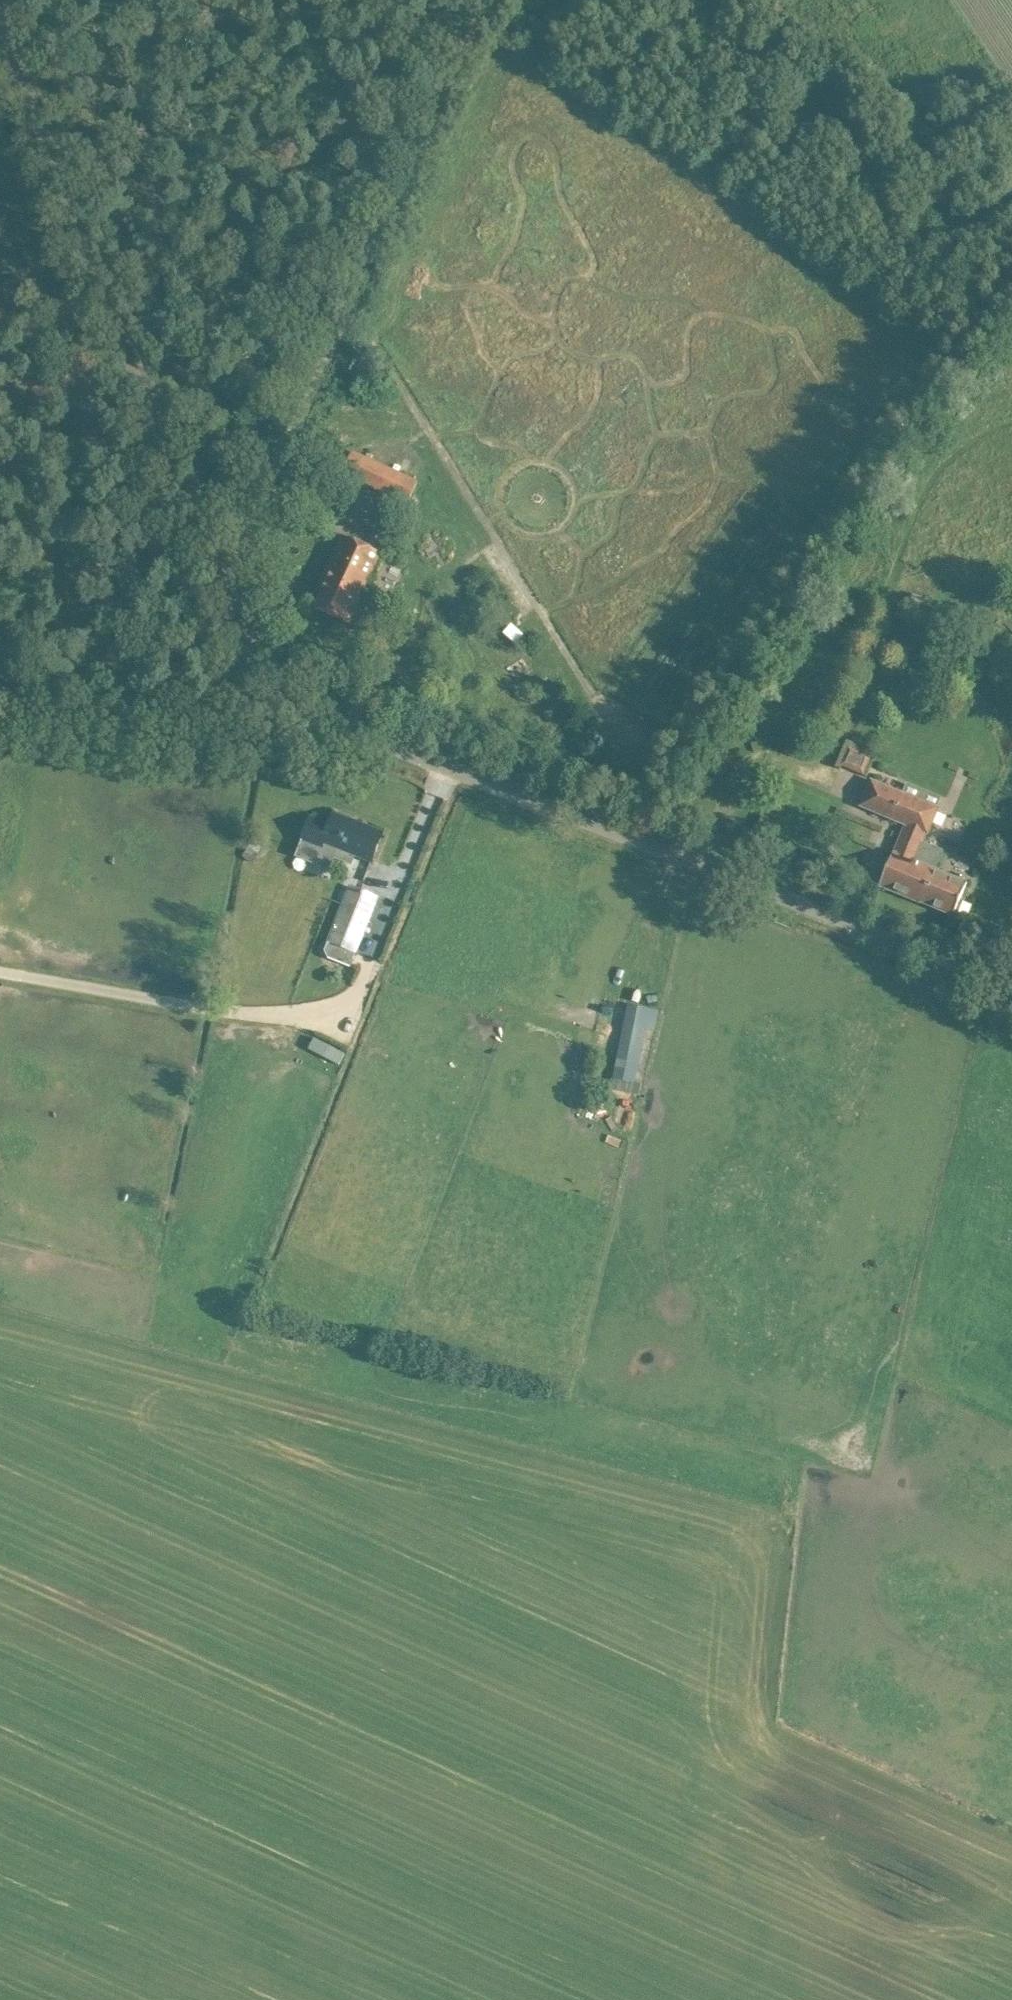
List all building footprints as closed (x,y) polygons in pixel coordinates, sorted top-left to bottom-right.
[(354,452),(343,474),(407,504),(418,482),(354,452)] [(381,554),(342,536),(322,580),(326,581),(314,608),(345,622),(357,595),(361,597),(381,554)] [(516,645),(524,635),(512,624),(504,633),(516,645)] [(846,747),(838,763),(858,773),(865,757),(846,747)] [(901,834),(887,867),(879,885),(953,916),(967,883),(933,869),(941,850),(923,842),(926,836),(928,837),(940,808),(870,779),(858,807),(903,826),(901,834)] [(310,819),(303,837),(302,839),(322,847),(324,842),(337,848),(334,856),(352,863),(355,855),(372,861),(382,834),(333,815),(329,826),(310,819)] [(349,887),(325,951),(327,956),(349,966),(378,897),(349,887)] [(634,1082),(648,1008),(630,1005),(616,1079),(634,1082)] [(344,1054),(314,1038),(309,1049),(339,1065),(344,1054)]
